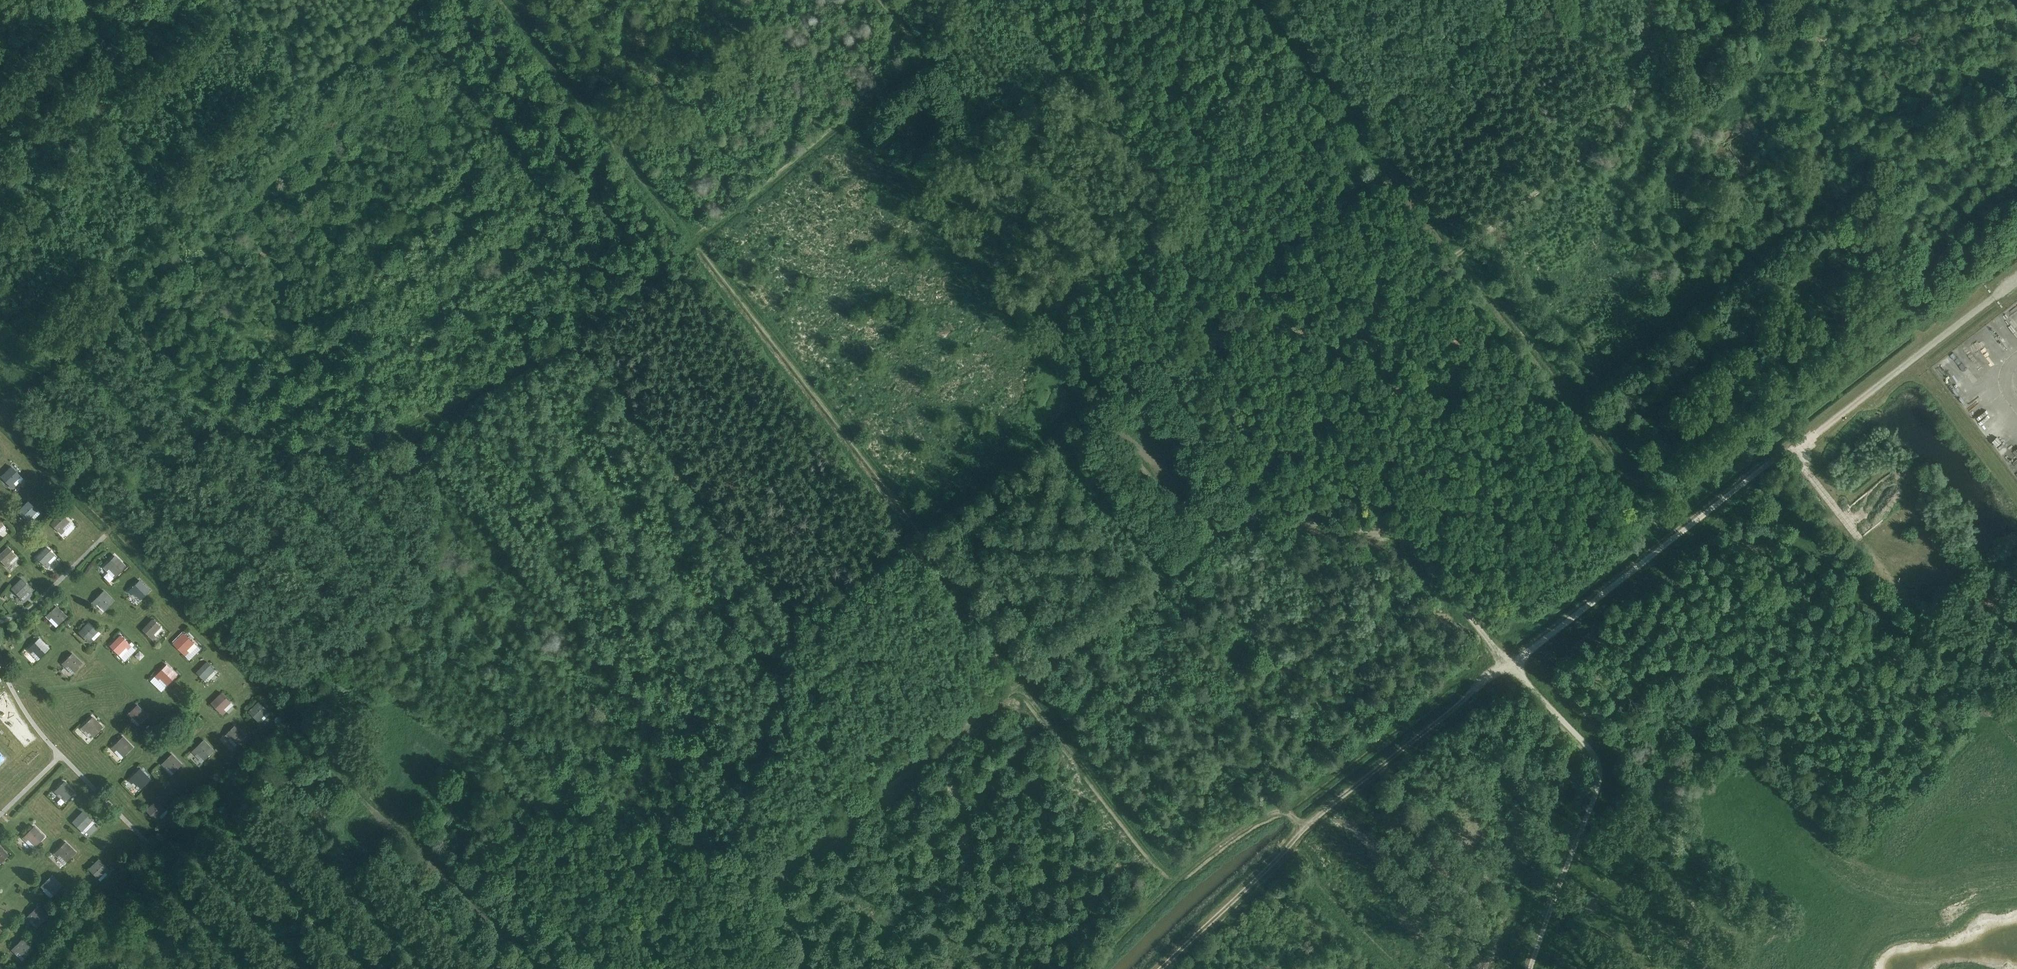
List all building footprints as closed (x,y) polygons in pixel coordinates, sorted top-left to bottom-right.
[(1993,333),(1990,337),(2000,344),(2003,340),(1993,333)] [(1969,342),(1965,347),(1982,363),(1988,356),(1984,353),(1982,354),(1969,342)] [(1980,420),(1991,431),(1999,423),(1988,413),(1980,420)] [(1,477),(12,488),(15,485),(13,483),(20,475),(11,467),(1,477)] [(50,475),(58,486),(65,481),(57,469),(50,475)] [(18,511),(29,522),(32,519),(30,517),(37,510),(28,501),(18,511)] [(51,524),(61,534),(64,531),(61,528),(69,521),(61,513),(51,524)] [(7,567),(10,564),(8,562),(15,555),(8,547),(0,554),(0,560),(7,567)] [(36,557),(46,567),(49,564),(47,562),(54,554),(46,547),(36,557)] [(106,570),(108,568),(116,575),(125,566),(114,556),(103,567),(106,570)] [(11,589),(20,598),(27,590),(30,593),(33,590),(22,579),(11,589)] [(131,594),(133,592),(140,599),(149,590),(139,580),(128,591),(131,594)] [(92,601),(95,604),(97,602),(105,609),(113,601),(103,590),(92,601)] [(49,619),(51,616),(58,624),(66,616),(56,606),(46,616),(49,619)] [(142,629),(152,639),(155,636),(153,634),(160,626),(152,619),(142,629)] [(80,634),(90,643),(93,640),(90,638),(97,630),(90,623),(80,634)] [(174,644),(185,655),(188,652),(186,649),(193,642),(184,633),(174,644)] [(110,646),(118,653),(125,646),(127,648),(130,645),(120,636),(110,646)] [(27,649),(30,652),(33,650),(40,657),(49,648),(39,638),(27,649)] [(62,663),(65,666),(67,664),(75,671),(82,663),(72,653),(62,663)] [(197,672),(204,679),(215,669),(207,662),(197,672)] [(159,679),(161,676),(168,684),(177,675),(167,665),(156,676),(159,679)] [(212,703),(223,714),(226,711),(223,709),(231,702),(222,693),(212,703)] [(249,711),(260,722),(263,720),(261,717),(268,710),(260,701),(249,711)] [(131,717),(133,715),(140,722),(147,715),(137,705),(128,714),(131,717)] [(81,728),(84,731),(86,728),(93,736),(102,727),(92,717),(81,728)] [(28,746),(39,736),(28,723),(17,734),(28,746)] [(228,738),(231,736),(238,743),(245,736),(235,725),(225,735),(228,738)] [(256,743),(265,755),(276,747),(268,735),(256,743)] [(115,751),(117,748),(124,756),(133,747),(123,736),(112,748),(115,751)] [(192,751),(195,754),(197,752),(205,759),(214,750),(204,740),(192,751)] [(165,766),(167,764),(175,771),(182,764),(172,754),(162,763),(165,766)] [(129,780),(132,783),(134,781),(141,788),(150,779),(140,768),(129,780)] [(56,795),(58,793),(66,800),(74,791),(64,781),(53,792),(56,795)] [(147,810),(158,821),(161,818),(158,816),(166,809),(157,800),(147,810)] [(72,822),(81,831),(91,820),(82,811),(72,822)] [(25,841),(28,838),(35,845),(44,836),(33,827),(22,838),(25,841)] [(57,856),(59,854),(67,861),(75,852),(65,842),(54,853),(57,856)] [(88,869),(97,878),(105,871),(107,873),(110,870),(99,859),(88,869)] [(44,889),(46,887),(53,894),(62,885),(52,875),(41,886),(44,889)] [(29,920),(31,918),(38,925),(47,916),(37,906),(26,917),(29,920)] [(12,949),(15,952),(17,950),(24,957),(33,948),(23,938),(12,949)] [(60,968),(79,968),(70,960),(60,968)]
